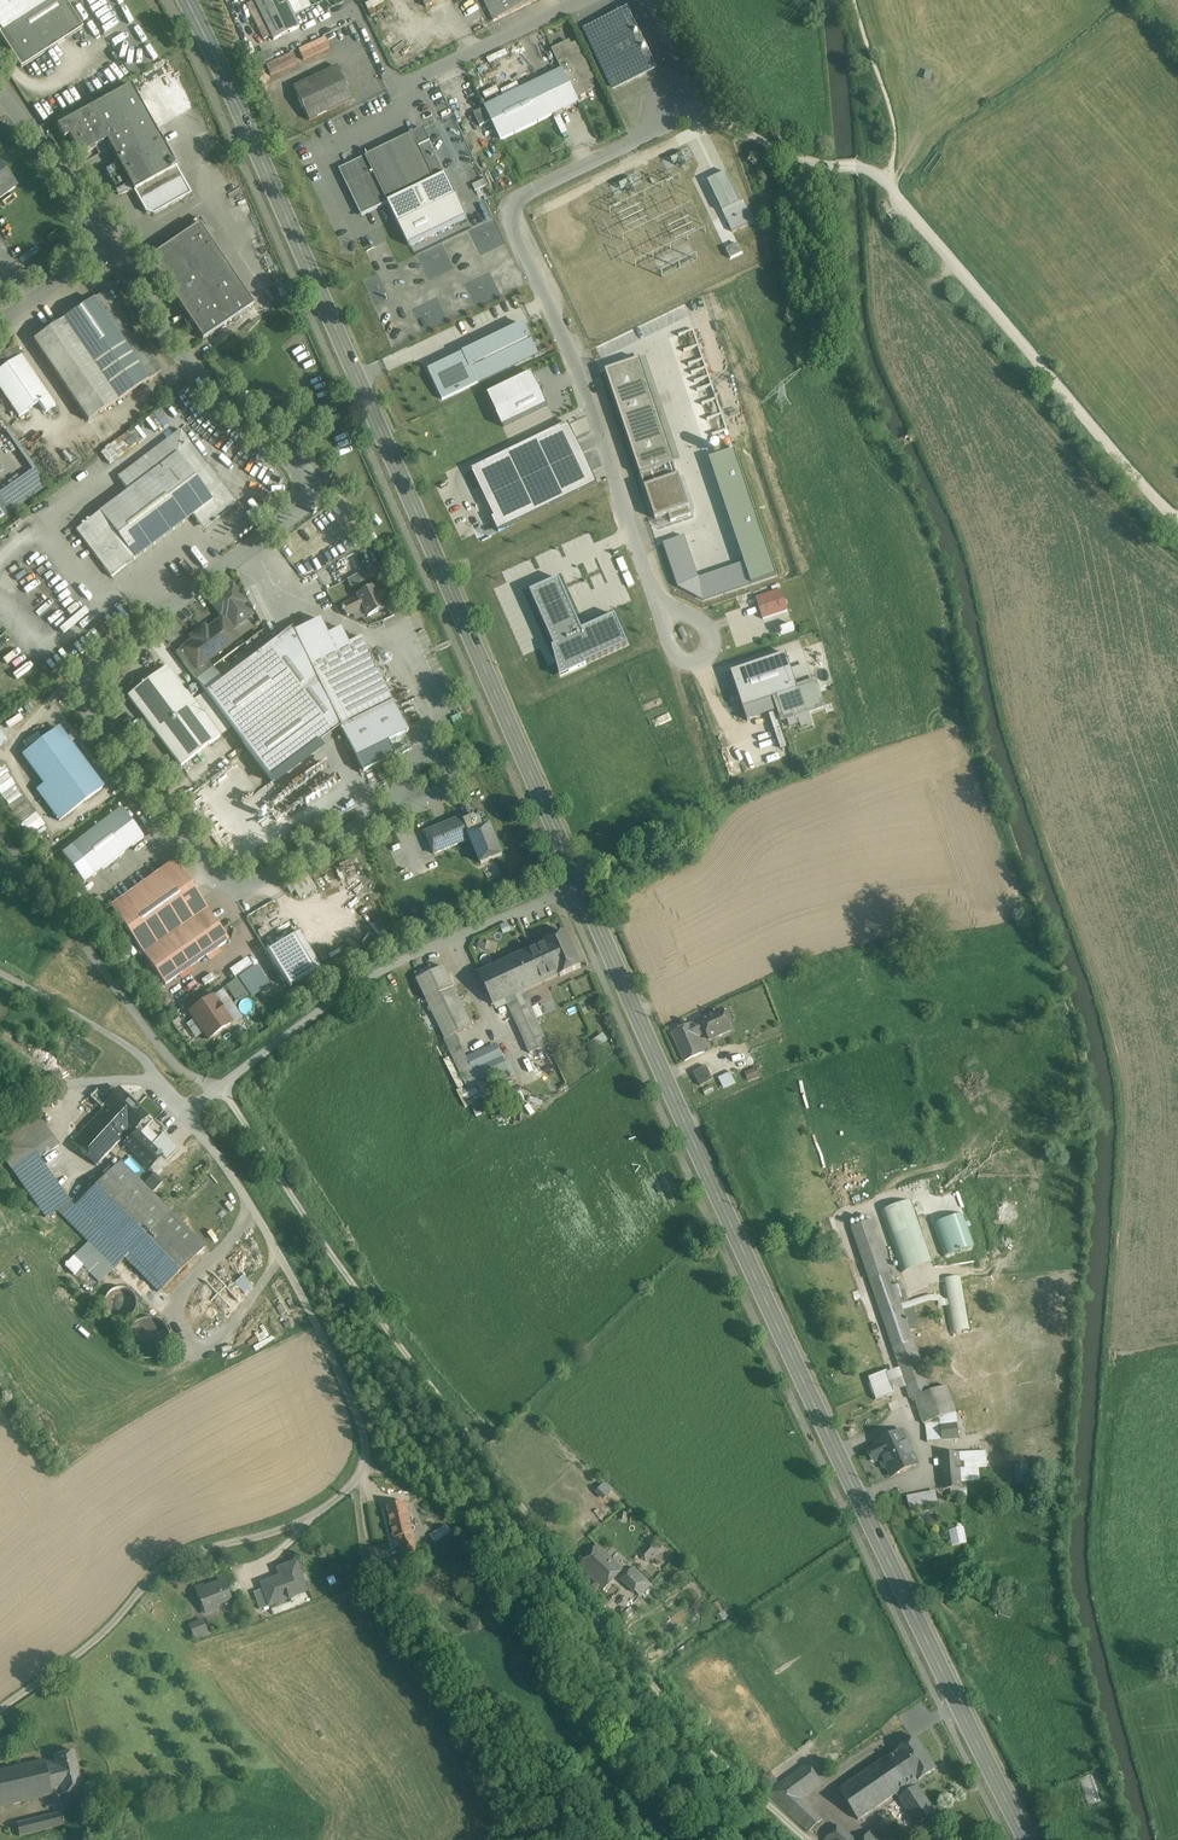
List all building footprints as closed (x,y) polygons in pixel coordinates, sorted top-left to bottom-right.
[(0,35),(21,67),(82,27),(65,0),(54,0),(0,35)] [(0,35),(54,0),(0,0),(0,34),(0,35)] [(273,40),(299,27),(286,0),(253,0),(273,40)] [(494,21),(538,0),(483,0),(494,21)] [(627,13),(586,31),(614,88),(652,70),(627,13)] [(325,35),(299,48),(304,59),(331,46),(325,35)] [(522,46),(538,41),(536,36),(521,42),(522,46)] [(569,42),(553,50),(563,70),(585,60),(577,44),(571,46),(569,42)] [(251,57),(255,66),(274,57),(270,48),(251,57)] [(563,70),(537,83),(552,115),(553,116),(579,103),(577,97),(593,90),(589,82),(594,79),(585,60),(563,70)] [(337,66),(292,87),(308,120),(352,99),(337,66)] [(537,83),(484,108),(500,141),(552,115),(537,83)] [(130,86),(57,127),(64,139),(69,136),(79,156),(106,141),(116,160),(159,137),(130,86)] [(484,108),(474,113),(480,126),(491,121),(484,108)] [(423,128),(411,134),(417,147),(430,141),(423,128)] [(411,134),(390,145),(396,158),(417,147),(411,134)] [(116,160),(134,192),(176,168),(159,136),(159,137),(116,160)] [(417,147),(396,158),(390,145),(365,157),(388,203),(446,175),(430,141),(417,147)] [(365,157),(339,170),(362,215),(388,203),(365,157)] [(0,166),(0,199),(16,187),(0,166)] [(176,168),(134,192),(146,213),(153,215),(191,194),(176,168)] [(741,203),(726,173),(708,182),(732,232),(754,222),(744,201),(741,203)] [(446,175),(388,203),(399,225),(457,196),(446,175)] [(484,180),(472,185),(475,191),(476,191),(487,186),(484,180)] [(487,186),(476,191),(480,200),(491,195),(487,186)] [(253,306),(199,225),(148,259),(203,340),(253,306)] [(733,259),(745,253),(740,243),(728,249),(733,259)] [(442,245),(429,251),(440,273),(453,266),(442,245)] [(160,371),(106,291),(93,300),(148,380),(160,371)] [(93,300),(33,340),(88,421),(148,380),(93,300)] [(429,369),(444,400),(540,354),(526,323),(429,369)] [(0,355),(0,371),(22,356),(15,345),(0,355)] [(0,371),(0,389),(19,417),(39,403),(45,412),(55,406),(22,356),(0,371)] [(489,394),(505,427),(547,407),(531,374),(489,394)] [(569,423),(472,468),(500,528),(598,482),(569,423)] [(180,430),(117,477),(128,491),(76,530),(111,577),(192,516),(202,529),(236,504),(180,430)] [(114,441),(101,451),(110,463),(123,453),(114,441)] [(677,460),(639,472),(657,526),(694,514),(677,460)] [(0,492),(0,517),(39,493),(28,475),(0,492)] [(347,578),(360,571),(357,566),(344,573),(347,578)] [(362,572),(347,579),(351,587),(366,580),(362,572)] [(561,573),(525,589),(552,647),(558,679),(632,645),(616,610),(584,625),(561,573)] [(374,585),(356,594),(356,595),(357,595),(357,596),(341,604),(347,615),(363,607),(367,615),(366,615),(367,616),(385,607),(374,585)] [(244,602),(232,586),(213,601),(214,603),(213,604),(221,614),(222,613),(224,617),(222,618),(231,630),(251,615),(243,604),(244,602)] [(780,588),(754,598),(762,620),(788,611),(780,588)] [(791,625),(788,616),(777,620),(782,635),(798,630),(796,623),(791,625)] [(221,618),(207,629),(205,627),(191,638),(192,640),(181,649),(185,654),(197,670),(238,639),(231,630),(222,618),(221,618)] [(361,638),(348,644),(340,628),(327,635),(319,620),(293,633),(297,639),(296,639),(340,727),(341,729),(342,729),(356,758),(408,732),(361,638)] [(297,641),(275,652),(270,645),(222,681),(213,668),(196,680),(271,779),(340,727),(297,641)] [(210,662),(215,668),(227,659),(226,659),(238,650),(233,644),(210,662)] [(197,670),(185,654),(179,659),(191,674),(197,670)] [(786,654),(731,673),(744,709),(771,700),(798,691),(786,654)] [(193,701),(167,666),(127,696),(181,766),(220,736),(231,728),(204,693),(193,701)] [(771,700),(744,709),(748,721),(775,712),(771,700)] [(12,739),(2,725),(0,726),(0,747),(12,739)] [(103,787),(59,728),(23,755),(67,813),(103,787)] [(12,774),(2,759),(0,761),(0,783),(12,774)] [(469,806),(462,809),(464,814),(461,815),(462,817),(459,818),(460,819),(455,821),(455,820),(451,822),(446,824),(434,829),(434,830),(428,832),(425,833),(434,854),(471,839),(481,864),(502,855),(502,853),(501,853),(499,847),(497,843),(495,837),(493,833),(491,827),(490,825),(489,825),(485,814),(473,810),(471,811),(469,806)] [(121,807),(72,845),(94,874),(144,837),(121,807)] [(35,809),(20,822),(30,833),(44,820),(35,809)] [(173,861),(111,904),(144,953),(207,910),(173,861)] [(307,875),(291,884),(299,897),(314,887),(307,875)] [(207,910),(144,953),(166,984),(228,941),(230,944),(230,943),(228,940),(207,910)] [(299,932),(267,951),(289,986),(320,967),(299,932)] [(545,943),(560,975),(560,977),(581,967),(565,932),(544,942),(545,943)] [(560,975),(545,943),(527,952),(541,984),(560,975)] [(527,952),(479,974),(493,1006),(505,1000),(524,992),(541,984),(527,952)] [(176,997),(202,980),(193,967),(168,984),(176,997)] [(472,1026),(444,967),(417,980),(446,1039),(456,1034),(472,1026)] [(239,977),(227,986),(237,1000),(249,992),(239,977)] [(548,1045),(524,992),(505,1000),(530,1054),(548,1045)] [(213,996),(190,1012),(208,1039),(231,1023),(213,996)] [(722,1010),(700,1020),(706,1033),(709,1040),(731,1030),(722,1010)] [(700,1020),(672,1033),(685,1061),(705,1052),(698,1037),(706,1033),(700,1020)] [(467,1058),(456,1034),(446,1039),(445,1040),(468,1090),(479,1084),(467,1058)] [(497,1044),(467,1058),(479,1084),(509,1070),(497,1044)] [(706,1066),(693,1073),(701,1086),(713,1080),(706,1066)] [(749,1080),(761,1076),(758,1068),(746,1072),(749,1080)] [(730,1072),(718,1078),(723,1089),(736,1083),(730,1072)] [(107,1101),(103,1105),(105,1107),(104,1108),(72,1140),(97,1163),(125,1134),(130,1138),(137,1130),(135,1128),(147,1116),(119,1088),(107,1101)] [(96,1090),(91,1095),(104,1108),(105,1107),(103,1105),(107,1101),(96,1090)] [(42,1116),(36,1108),(0,1133),(0,1145),(42,1116)] [(11,1164),(34,1148),(54,1134),(42,1116),(0,1145),(0,1149),(11,1164)] [(153,1121),(147,1116),(135,1128),(137,1130),(141,1133),(153,1121)] [(141,1133),(137,1130),(130,1138),(125,1143),(150,1168),(162,1156),(163,1156),(152,1145),(141,1133)] [(179,1149),(164,1133),(152,1145),(163,1156),(162,1156),(167,1161),(179,1149)] [(34,1148),(40,1156),(60,1142),(54,1134),(34,1148)] [(34,1148),(11,1164),(46,1215),(57,1208),(70,1198),(40,1156),(34,1148)] [(172,1212),(121,1160),(82,1197),(133,1249),(163,1220),(172,1212)] [(148,1170),(141,1176),(150,1184),(156,1178),(148,1170)] [(133,1249),(82,1197),(74,1205),(70,1198),(57,1208),(89,1240),(115,1267),(126,1256),(129,1253),(133,1249)] [(884,1209),(900,1272),(930,1265),(913,1201),(884,1209)] [(205,1246),(172,1212),(163,1220),(197,1254),(205,1246)] [(197,1254),(163,1220),(133,1249),(129,1253),(163,1288),(197,1254)] [(890,1272),(872,1220),(851,1227),(869,1280),(890,1272)] [(101,1281),(115,1267),(89,1240),(74,1254),(101,1281)] [(163,1288),(129,1253),(126,1256),(160,1291),(163,1288)] [(903,1310),(890,1272),(869,1280),(893,1348),(913,1341),(908,1325),(903,1310)] [(960,1277),(942,1280),(950,1330),(969,1327),(960,1277)] [(131,1290),(120,1286),(110,1290),(105,1300),(107,1310),(115,1317),(126,1317),(135,1310),(136,1299),(131,1290)] [(913,1306),(903,1310),(908,1325),(919,1321),(913,1306)] [(160,1320),(148,1316),(136,1321),(129,1331),(130,1344),(138,1354),(150,1357),(162,1353),(169,1342),(168,1330),(160,1320)] [(913,1341),(893,1348),(910,1399),(915,1398),(931,1392),(913,1341)] [(893,1393),(886,1370),(867,1376),(875,1400),(893,1393)] [(931,1392),(915,1398),(924,1424),(941,1418),(956,1413),(947,1386),(931,1392)] [(897,1400),(890,1403),(893,1411),(900,1408),(897,1400)] [(957,1424),(956,1413),(941,1418),(941,1422),(942,1425),(957,1424)] [(957,1424),(942,1425),(941,1422),(925,1424),(927,1442),(959,1439),(957,1424)] [(902,1431),(876,1444),(877,1445),(870,1448),(869,1451),(873,1461),(876,1462),(883,1458),(892,1477),(918,1464),(909,1446),(912,1445),(908,1437),(905,1438),(902,1431)] [(986,1450),(940,1454),(942,1479),(943,1490),(950,1489),(962,1488),(962,1481),(979,1480),(978,1467),(987,1466),(986,1450)] [(1026,1464),(1016,1465),(1017,1476),(1027,1475),(1026,1464)] [(1028,1483),(1027,1475),(1017,1476),(1017,1484),(1028,1483)] [(962,1488),(950,1489),(951,1497),(968,1496),(967,1488),(962,1488)] [(935,1491),(907,1496),(910,1508),(938,1503),(935,1491)] [(406,1502),(387,1506),(394,1538),(398,1537),(401,1553),(416,1550),(412,1534),(413,1534),(406,1502)] [(435,1540),(452,1529),(445,1523),(431,1532),(435,1540)] [(950,1530),(952,1545),(966,1542),(964,1527),(950,1530)] [(623,1566),(597,1541),(578,1560),(603,1586),(616,1572),(623,1566)] [(417,1555),(400,1559),(402,1569),(419,1565),(417,1555)] [(399,1557),(391,1559),(394,1571),(402,1569),(400,1559),(399,1557)] [(387,1560),(378,1562),(381,1576),(391,1574),(390,1571),(389,1571),(387,1560)] [(297,1563),(277,1570),(280,1578),(263,1584),(266,1594),(271,1607),(292,1600),(290,1594),(304,1589),(299,1575),(301,1574),(297,1563)] [(633,1565),(630,1569),(643,1581),(646,1578),(633,1565)] [(621,1578),(634,1590),(643,1581),(630,1569),(621,1578)] [(183,1577),(170,1571),(167,1578),(179,1584),(183,1577)] [(223,1581),(205,1588),(204,1586),(196,1589),(201,1602),(200,1602),(201,1604),(202,1604),(206,1613),(218,1609),(217,1605),(231,1599),(224,1580),(223,1580),(223,1581)] [(266,1594),(256,1597),(261,1611),(271,1607),(266,1594)] [(204,1620),(189,1626),(194,1638),(208,1632),(204,1620)] [(936,1767),(915,1736),(897,1747),(917,1777),(918,1779),(936,1767)] [(55,1754),(6,1766),(14,1796),(59,1785),(60,1788),(84,1782),(75,1745),(54,1750),(55,1754)] [(897,1747),(838,1786),(858,1816),(917,1777),(897,1747)] [(825,1812),(804,1791),(824,1777),(811,1757),(770,1784),(811,1824),(825,1812)] [(0,1768),(0,1800),(14,1796),(6,1766),(0,1768)] [(1080,1777),(1088,1802),(1099,1798),(1091,1773),(1080,1777)] [(935,1810),(918,1783),(899,1795),(916,1823),(935,1810)] [(62,1807),(17,1818),(21,1831),(65,1820),(62,1807)] [(824,1835),(828,1839),(855,1839),(856,1838),(838,1821),(824,1835)] [(872,1826),(859,1839),(888,1839),(872,1826)]
